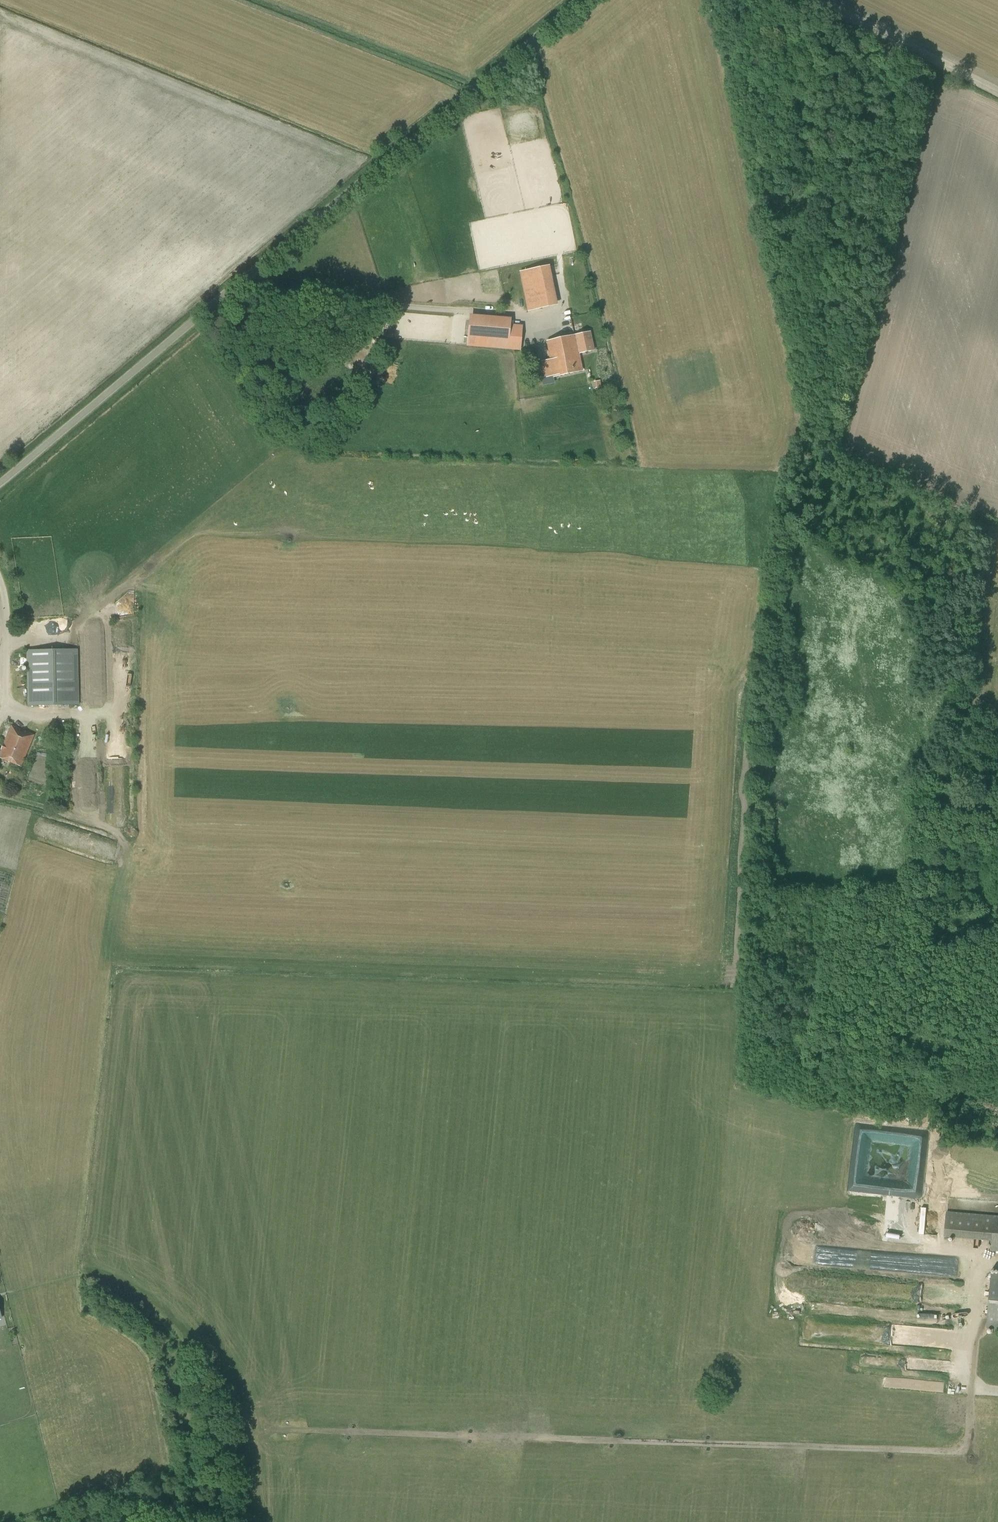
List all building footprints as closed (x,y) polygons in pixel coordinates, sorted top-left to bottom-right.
[(529,311),(558,305),(550,266),(521,272),(529,311)] [(509,328),(510,322),(470,320),(468,349),(520,353),(521,329),(509,328)] [(554,376),(582,371),(579,354),(594,351),(590,332),(547,341),(554,376)] [(385,339),(376,337),(375,346),(384,347),(385,339)] [(28,706),(79,705),(78,649),(80,649),(79,586),(22,588),(24,651),(26,651),(28,706)] [(18,735),(19,730),(12,727),(0,755),(0,757),(20,766),(33,736),(25,732),(23,737),(18,735)] [(947,1213),(945,1236),(991,1241),(991,1251),(997,1251),(997,1217),(947,1213)]
